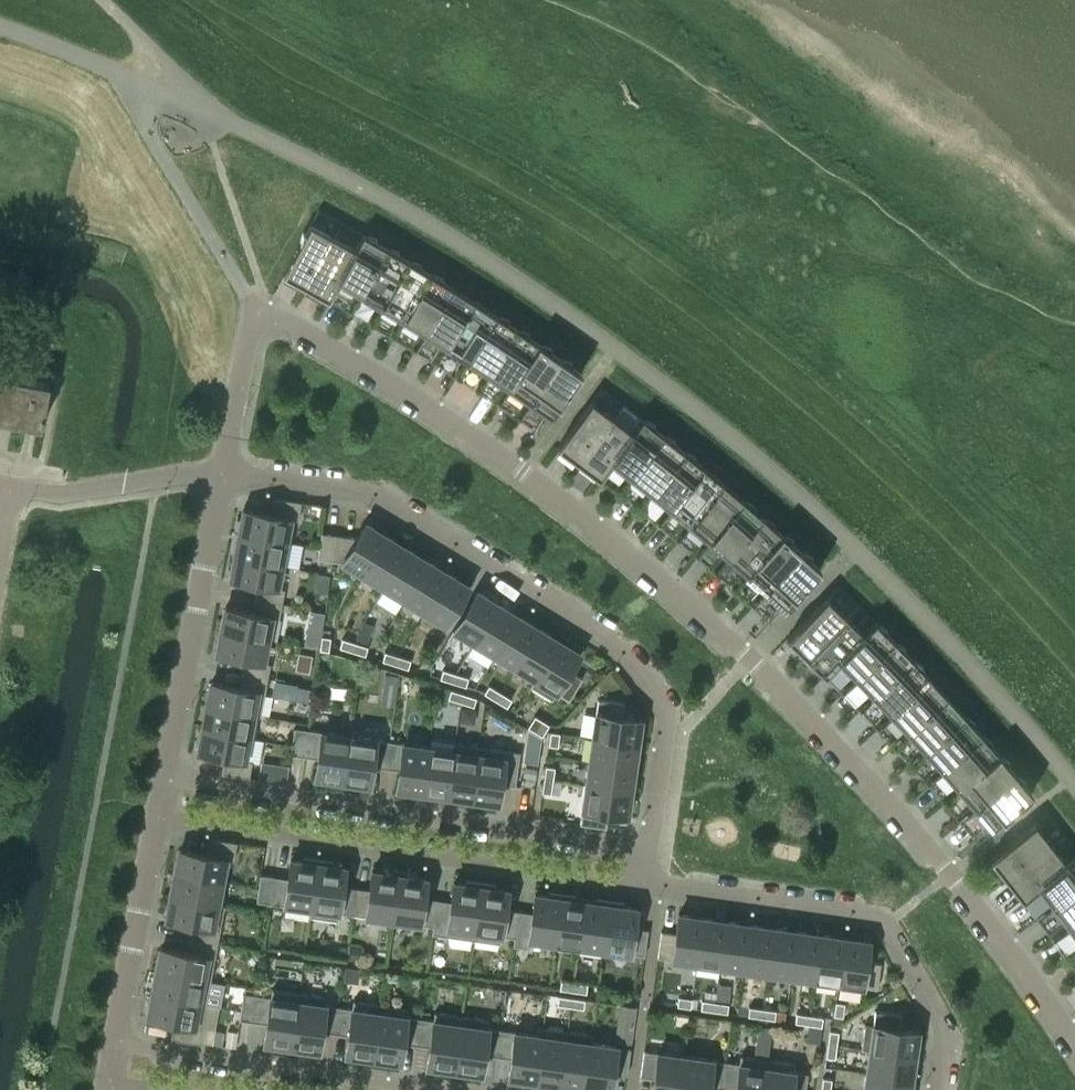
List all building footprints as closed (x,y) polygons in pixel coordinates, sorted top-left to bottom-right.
[(283,273),(306,286),(341,221),(318,209),(283,273)] [(306,286),(327,298),(364,234),(341,221),(306,286)] [(338,280),(359,292),(386,246),(364,234),(327,298),(328,298),(338,280)] [(359,292),(381,305),(408,259),(386,246),(359,292)] [(381,305),(403,318),(430,273),(408,259),(381,305)] [(403,318),(424,331),(452,286),(430,273),(403,318)] [(424,331),(446,345),(474,300),(452,286),(424,331)] [(446,345),(467,358),(496,314),(474,300),(446,345)] [(467,358),(488,372),(517,328),(496,314),(467,358)] [(488,372),(509,386),(539,342),(517,328),(488,372)] [(509,386),(529,401),(560,357),(539,342),(509,386)] [(581,372),(560,357),(529,401),(551,416),(581,372)] [(26,423),(40,425),(48,382),(0,373),(0,418),(26,423)] [(557,446),(578,462),(622,402),(601,387),(557,446)] [(578,462),(598,476),(643,418),(622,402),(578,462)] [(611,461),(631,475),(663,434),(643,418),(598,476),(599,477),(611,461)] [(631,475),(650,491),(683,450),(663,434),(631,475)] [(650,491),(670,507),(703,466),(683,450),(650,491)] [(670,507),(689,523),(723,482),(703,466),(670,507)] [(689,523),(709,539),(743,499),(725,484),(723,482),(689,523)] [(237,533),(240,533),(240,532),(285,541),(290,518),(298,520),(301,502),(274,498),(272,513),(244,508),(242,519),(240,518),(237,533)] [(709,539),(727,556),(763,516),(743,499),(709,539)] [(727,556),(746,572),(782,533),(763,516),(727,556)] [(362,575),(386,535),(366,522),(357,537),(336,534),(332,561),(342,562),(362,575)] [(281,564),(285,541),(240,532),(240,533),(238,542),(236,542),(233,555),(281,564)] [(317,559),(332,561),(336,534),(321,532),(317,559)] [(765,589),(801,550),(782,533),(746,572),(765,589)] [(362,575),(383,587),(407,548),(386,535),(362,575)] [(407,548),(383,587),(404,600),(428,560),(407,548)] [(765,589),(784,607),(820,568),(801,550),(765,589)] [(258,585),(255,598),(282,603),(284,589),(277,587),(281,564),(233,555),(230,569),(233,569),(231,580),(258,585)] [(404,600),(424,612),(449,573),(428,560),(404,600)] [(469,585),(449,573),(424,612),(445,625),(469,585)] [(787,638),(806,656),(857,603),(838,585),(787,638)] [(453,630),(473,642),(497,603),(477,590),(453,630)] [(279,618),(282,603),(255,598),(253,611),(226,606),(224,617),(221,616),(219,630),(267,639),(271,616),(279,618)] [(518,615),(497,603),(473,642),(494,655),(518,615)] [(806,656),(823,673),(875,621),(857,603),(806,656)] [(494,655),(514,667),(539,628),(518,615),(494,655)] [(839,659),(856,677),(894,639),(875,621),(823,673),(824,674),(839,659)] [(514,667),(534,679),(535,680),(559,640),(539,628),(514,667)] [(244,660),(241,673),(268,678),(270,663),(263,662),(267,639),(219,630),(216,643),(219,644),(217,655),(244,660)] [(306,633),(304,644),(318,646),(320,636),(306,633)] [(319,649),(328,650),(330,637),(321,636),(319,649)] [(339,647),(352,651),(355,642),(342,638),(339,647)] [(856,677),(873,695),(912,658),(894,639),(856,677)] [(563,642),(559,640),(535,680),(534,679),(530,686),(552,699),(556,693),(569,700),(583,678),(570,670),(579,655),(561,644),(563,642)] [(368,646),(355,642),(352,651),(365,655),(368,646)] [(382,660),(395,664),(398,655),(385,651),(382,660)] [(398,655),(395,664),(408,668),(410,659),(398,655)] [(873,695),(891,713),(929,677),(912,658),(873,695)] [(440,678),(453,682),(455,673),(443,669),(440,678)] [(260,716),(268,678),(241,673),(239,686),(212,681),(210,692),(207,691),(205,704),(253,714),(252,715),(260,716)] [(455,673),(453,682),(466,686),(468,677),(455,673)] [(891,713),(908,731),(947,695),(929,677),(891,713)] [(484,693),(495,700),(500,692),(489,685),(484,693)] [(310,688),(297,686),(295,699),(308,702),(310,688)] [(461,702),(463,693),(451,689),(448,698),(461,702)] [(500,692),(495,700),(507,706),(511,699),(500,692)] [(463,693),(461,702),(473,706),(476,697),(463,693)] [(908,731),(925,750),(964,714),(947,695),(908,731)] [(597,698),(592,737),(638,744),(638,740),(636,740),(639,719),(622,717),(624,702),(597,698)] [(205,718),(203,727),(203,728),(248,737),(252,715),(253,714),(205,704),(202,718),(205,718)] [(474,717),(475,708),(462,706),(460,720),(469,721),(474,717)] [(925,750),(942,769),(981,734),(967,718),(964,714),(925,750)] [(535,731),(542,720),(534,715),(527,727),(535,731)] [(535,731),(542,735),(549,724),(542,720),(535,731)] [(244,760),(248,737),(203,728),(203,727),(200,727),(198,741),(200,742),(198,753),(225,758),(222,773),(249,777),(252,761),(244,760)] [(304,756),(308,730),(294,728),(291,754),(304,756)] [(327,782),(342,785),(349,735),(308,730),(304,756),(318,758),(315,777),(327,779),(327,782)] [(550,731),(549,745),(557,746),(559,733),(550,731)] [(942,769),(958,788),(998,753),(981,734),(942,769)] [(372,766),(386,767),(389,741),(349,735),(342,785),(357,787),(357,783),(369,785),(372,766)] [(634,768),(638,744),(592,737),(589,761),(634,768)] [(389,741),(386,767),(399,769),(396,789),(408,790),(408,794),(422,796),(430,747),(389,741)] [(457,801),(471,803),(479,746),(454,742),(453,750),(454,750),(447,796),(457,797),(457,801)] [(479,746),(471,803),(485,805),(486,802),(498,803),(501,784),(515,786),(520,752),(479,746)] [(453,750),(430,747),(422,796),(437,798),(437,795),(447,796),(454,750),(453,750)] [(958,788),(975,807),(1015,773),(998,753),(958,788)] [(288,765),(261,761),(258,777),(286,781),(288,765)] [(589,761),(585,785),(631,792),(634,768),(589,761)] [(545,765),(544,779),(552,781),(554,767),(545,765)] [(524,767),(523,777),(535,778),(536,768),(524,767)] [(1032,793),(1015,773),(975,807),(991,827),(1032,793)] [(552,781),(544,779),(542,792),(551,793),(552,781)] [(628,816),(631,792),(585,785),(580,824),(606,827),(608,813),(628,816)] [(990,858),(1006,878),(1064,833),(1047,812),(990,858)] [(1021,898),(1074,857),(1074,847),(1064,833),(1006,878),(1021,898)] [(233,860),(237,842),(210,838),(207,853),(180,848),(178,859),(176,859),(173,873),(175,873),(176,873),(221,881),(226,858),(233,860)] [(270,903),(310,908),(318,859),(303,857),(303,860),(291,859),(288,878),(274,876),(270,903)] [(1053,905),(1074,889),(1074,857),(1021,898),(1022,899),(1038,886),(1053,905)] [(333,861),(318,859),(310,908),(309,916),(337,920),(339,912),(352,914),(356,888),(342,886),(345,866),(333,865),(333,861)] [(352,914),(393,920),(400,870),(385,868),(384,872),(372,870),(369,890),(356,888),(352,914)] [(393,920),(433,926),(437,899),(424,897),(426,878),(414,876),(415,873),(400,870),(393,920)] [(171,882),(169,895),(217,905),(221,881),(176,873),(175,873),(174,883),(171,882)] [(270,903),(274,876),(260,874),(257,901),(270,903)] [(432,933),(473,939),(481,882),(466,880),(465,883),(453,882),(451,901),(437,899),(433,926),(432,933)] [(496,884),(481,882),(473,939),(500,943),(501,935),(514,937),(518,911),(505,909),(508,889),(496,888),(496,884)] [(1068,925),(1074,920),(1074,889),(1053,905),(1068,925)] [(529,939),(555,943),(562,893),(547,891),(547,895),(535,893),(532,913),(518,911),(514,937),(513,945),(528,947),(529,939)] [(576,895),(562,893),(555,943),(579,946),(586,900),(576,899),(576,895)] [(194,925),(191,937),(218,942),(225,906),(217,905),(169,895),(166,909),(169,909),(167,920),(194,925)] [(579,946),(603,950),(610,900),(596,898),(596,902),(586,900),(579,946)] [(644,955),(648,929),(634,927),(636,908),(624,906),(625,902),(610,900),(603,950),(644,955)] [(661,931),(657,957),(696,962),(702,917),(678,913),(675,933),(661,931)] [(726,920),(702,917),(696,962),(719,966),(726,920)] [(749,923),(726,920),(719,966),(743,969),(749,923)] [(773,927),(749,923),(743,969),(766,973),(773,927)] [(797,930),(773,927),(766,973),(790,976),(797,930)] [(820,934),(797,930),(790,976),(814,979),(820,934)] [(844,937),(820,934),(814,979),(838,983),(844,937)] [(211,979),(218,942),(191,937),(189,951),(162,946),(160,957),(157,957),(155,969),(211,979)] [(848,938),(844,937),(838,983),(877,988),(881,962),(866,960),(869,943),(848,940),(848,938)] [(348,945),(346,958),(359,960),(361,947),(348,945)] [(359,970),(345,968),(343,982),(357,983),(359,970)] [(154,984),(153,993),(206,1003),(211,979),(155,969),(152,983),(154,984)] [(559,989),(573,990),(574,981),(561,980),(559,989)] [(587,983),(574,981),(573,990),(586,992),(587,983)] [(715,1001),(714,1010),(727,1012),(728,1003),(731,986),(717,984),(716,993),(715,1001)] [(291,1050),(299,993),(272,989),(271,996),(257,995),(253,1021),(267,1023),(264,1043),(276,1044),(276,1048),(291,1050)] [(704,991),(703,1000),(715,1001),(716,993),(704,991)] [(175,1023),(172,1038),(199,1042),(206,1003),(153,993),(150,993),(148,1007),(150,1007),(148,1018),(175,1023)] [(253,1021),(257,995),(243,993),(239,1019),(240,1019),(253,1021)] [(326,996),(299,993),(291,1050),(306,1052),(306,1049),(319,1050),(321,1031),(335,1033),(339,1006),(325,1004),(326,996)] [(557,1004),(570,1006),(571,997),(558,995),(557,1004)] [(677,1005),(690,1007),(691,998),(678,996),(677,1005)] [(585,999),(571,997),(570,1006),(583,1008),(585,999)] [(700,1008),(714,1010),(715,1001),(703,1000),(702,999),(700,1008)] [(352,1008),(339,1006),(335,1033),(348,1035),(345,1054),(358,1056),(357,1059),(372,1061),(380,1004),(353,1000),(352,1008)] [(835,1001),(833,1015),(842,1016),(844,1003),(835,1001)] [(416,1044),(420,1018),(406,1016),(408,1008),(380,1004),(372,1061),(387,1064),(388,1060),(400,1062),(403,1042),(416,1044)] [(631,1043),(636,1007),(620,1004),(615,1041),(631,1043)] [(748,1015),(761,1017),(762,1008),(749,1006),(748,1015)] [(775,1010),(762,1008),(761,1017),(774,1019),(775,1010)] [(861,1048),(915,1056),(916,1052),(913,1052),(916,1031),(899,1028),(901,1014),(875,1010),(872,1025),(864,1024),(861,1048)] [(433,1020),(420,1018),(416,1044),(430,1046),(427,1066),(439,1067),(438,1071),(453,1073),(462,1016),(435,1012),(433,1020)] [(795,1022),(808,1024),(810,1015),(796,1013),(795,1022)] [(823,1017),(810,1015),(808,1024),(821,1026),(823,1017)] [(462,1016),(453,1073),(469,1075),(469,1072),(481,1073),(484,1054),(511,1058),(514,1031),(488,1027),(489,1020),(462,1016)] [(549,1083),(559,1084),(567,1031),(542,1027),(541,1035),(534,1084),(549,1087),(549,1083)] [(829,1030),(827,1043),(836,1044),(838,1031),(829,1030)] [(541,1035),(514,1031),(511,1058),(508,1077),(520,1079),(520,1082),(534,1084),(541,1035)] [(590,1042),(591,1034),(567,1031),(559,1084),(569,1086),(569,1089),(573,1089),(583,1089),(590,1042)] [(627,1074),(630,1048),(590,1042),(583,1089),(598,1089),(610,1089),(613,1072),(627,1074)] [(836,1044),(827,1043),(826,1056),(834,1058),(836,1044)] [(869,1050),(866,1073),(912,1079),(915,1056),(861,1048),(861,1049),(869,1050)] [(727,1050),(719,1049),(717,1060),(726,1061),(727,1050)] [(685,1055),(644,1050),(640,1074),(641,1074),(654,1076),(652,1089),(680,1089),(685,1055)] [(685,1055),(680,1089),(708,1089),(708,1084),(722,1086),(726,1061),(717,1060),(685,1055)] [(767,1059),(740,1055),(739,1063),(726,1061),(722,1086),(736,1088),(735,1089),(763,1089),(767,1059)] [(767,1059),(763,1089),(805,1089),(808,1073),(793,1071),(795,1063),(767,1059)] [(912,1079),(866,1073),(863,1089),(910,1089),(912,1079)] [(821,1089),(830,1089),(831,1079),(823,1077),(821,1089)]
